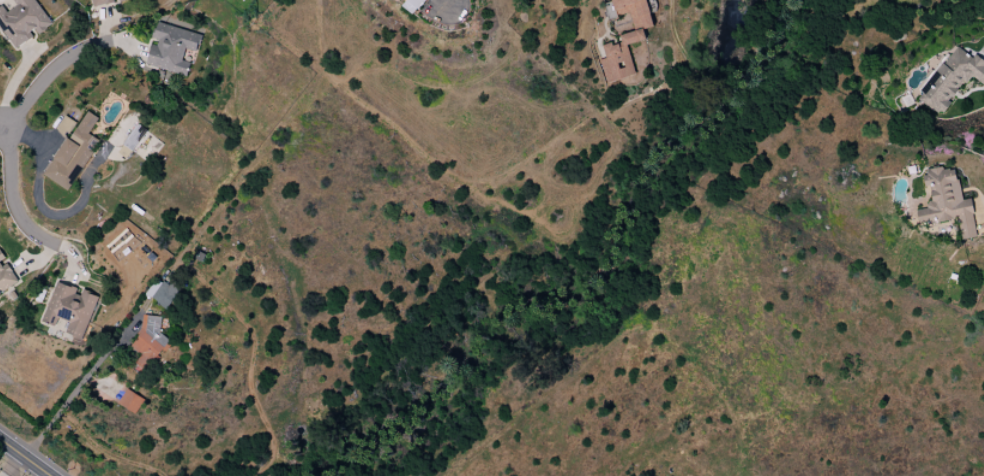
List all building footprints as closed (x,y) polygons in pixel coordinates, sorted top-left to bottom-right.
[(15,49),(36,35),(36,36),(52,25),(35,0),(13,0),(17,6),(7,13),(3,6),(0,7),(0,26),(15,49)] [(401,6),(413,15),(425,0),(406,0),(401,6)] [(628,44),(646,40),(644,29),(654,27),(647,0),(612,0),(615,16),(630,12),(634,32),(618,36),(620,42),(602,46),(605,59),(599,60),(605,83),(635,76),(628,44)] [(201,35),(156,22),(151,41),(152,41),(145,65),(186,76),(190,62),(182,60),(185,49),(197,52),(201,35)] [(939,116),(950,102),(948,101),(970,75),(983,86),(983,63),(974,55),(972,58),(956,45),(915,97),(939,116)] [(45,177),(69,191),(99,140),(89,134),(98,118),(85,110),(45,177)] [(76,123),(65,116),(56,131),(67,138),(76,123)] [(149,163),(161,144),(151,138),(145,149),(147,150),(146,154),(137,148),(148,131),(136,124),(118,153),(129,160),(133,153),(149,163)] [(976,237),(970,199),(961,200),(956,166),(923,171),(926,187),(927,187),(930,208),(917,210),(919,225),(958,219),(961,240),(976,237)] [(19,283),(6,261),(0,252),(0,294),(19,283)] [(145,294),(165,310),(181,290),(171,282),(168,287),(157,278),(145,294)] [(42,322),(56,327),(58,318),(69,321),(65,335),(83,340),(97,296),(82,291),(80,297),(74,295),(76,288),(55,282),(42,322)] [(162,317),(140,315),(134,367),(159,369),(162,337),(159,336),(162,317)] [(118,404),(136,414),(144,399),(126,389),(118,404)]
